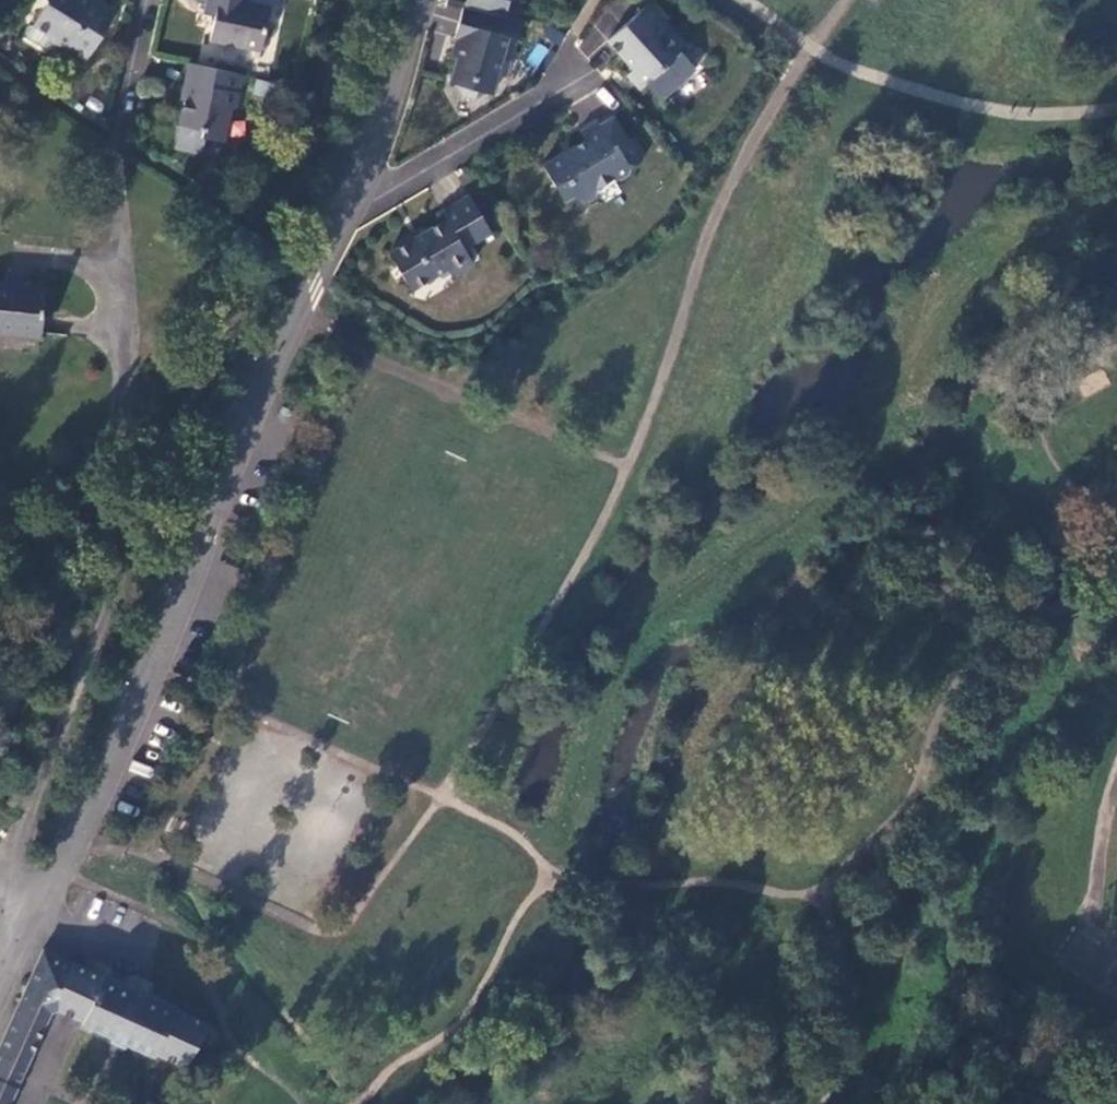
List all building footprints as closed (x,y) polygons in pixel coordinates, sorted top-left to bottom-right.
[(87,0),(46,0),(47,3),(33,25),(50,36),(52,42),(68,52),(69,50),(86,60),(111,19),(113,9),(98,0),(95,5),(87,0)] [(199,3),(216,7),(209,41),(259,52),(269,8),(277,10),(279,0),(199,0),(199,3)] [(458,22),(462,4),(443,0),(441,0),(437,18),(458,22)] [(463,7),(490,13),(493,0),(465,0),(463,7)] [(490,13),(504,16),(508,0),(493,0),(490,13)] [(647,4),(606,41),(632,70),(639,64),(651,78),(645,84),(660,100),(695,69),(676,49),(683,43),(647,4)] [(490,13),(463,7),(462,7),(455,39),(458,40),(454,58),(460,59),(454,83),(460,85),(467,97),(480,99),(490,95),(496,96),(499,84),(508,77),(511,63),(505,53),(509,38),(519,40),(523,20),(504,16),(490,13)] [(241,75),(189,63),(181,100),(184,100),(178,126),(201,131),(200,137),(222,142),(229,113),(234,109),(241,75)] [(639,64),(632,70),(645,84),(651,78),(639,64)] [(616,147),(627,141),(612,116),(598,125),(613,149),(616,147)] [(562,152),(541,165),(555,187),(556,187),(567,189),(572,198),(587,201),(594,197),(596,188),(612,178),(620,180),(627,176),(628,169),(616,147),(613,149),(598,125),(596,121),(579,131),(585,141),(572,149),(570,158),(565,157),(562,152)] [(491,234),(468,196),(440,213),(445,220),(411,240),(404,238),(393,245),(391,253),(388,254),(410,291),(447,270),(451,276),(472,264),(463,250),(491,234)] [(0,286),(0,333),(39,336),(39,333),(43,290),(0,286)] [(43,950),(0,1044),(0,1056),(25,1068),(50,1013),(57,1010),(82,1021),(81,1024),(111,1037),(110,1040),(123,1045),(124,1043),(154,1056),(155,1054),(185,1067),(209,1024),(175,1009),(176,1007),(146,993),(144,995),(133,990),(134,988),(104,974),(103,977),(43,950)] [(0,1080),(0,1103),(8,1103),(16,1087),(0,1080)]
